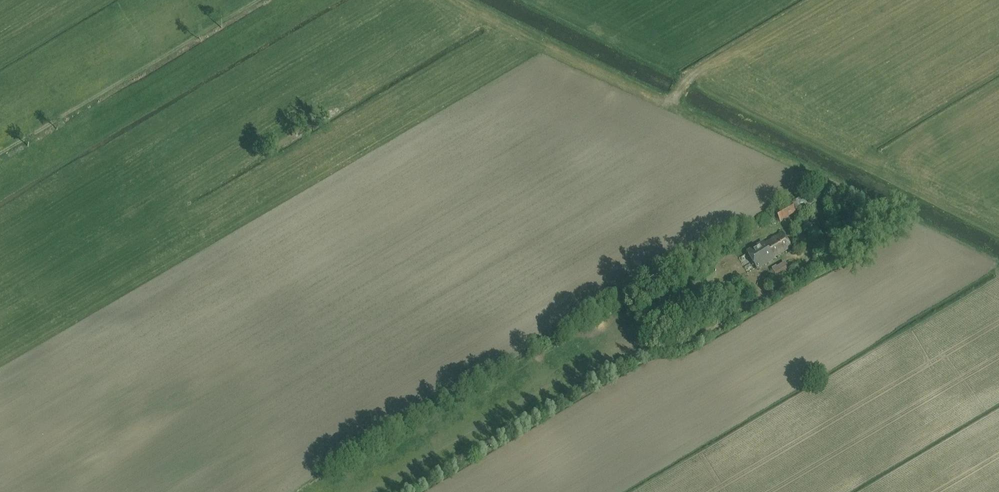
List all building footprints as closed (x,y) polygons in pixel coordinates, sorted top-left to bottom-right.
[(797,213),(815,202),(808,192),(791,202),(797,213)] [(780,221),(795,213),(789,203),(774,211),(780,221)] [(756,268),(791,247),(782,233),(748,254),(756,268)]
